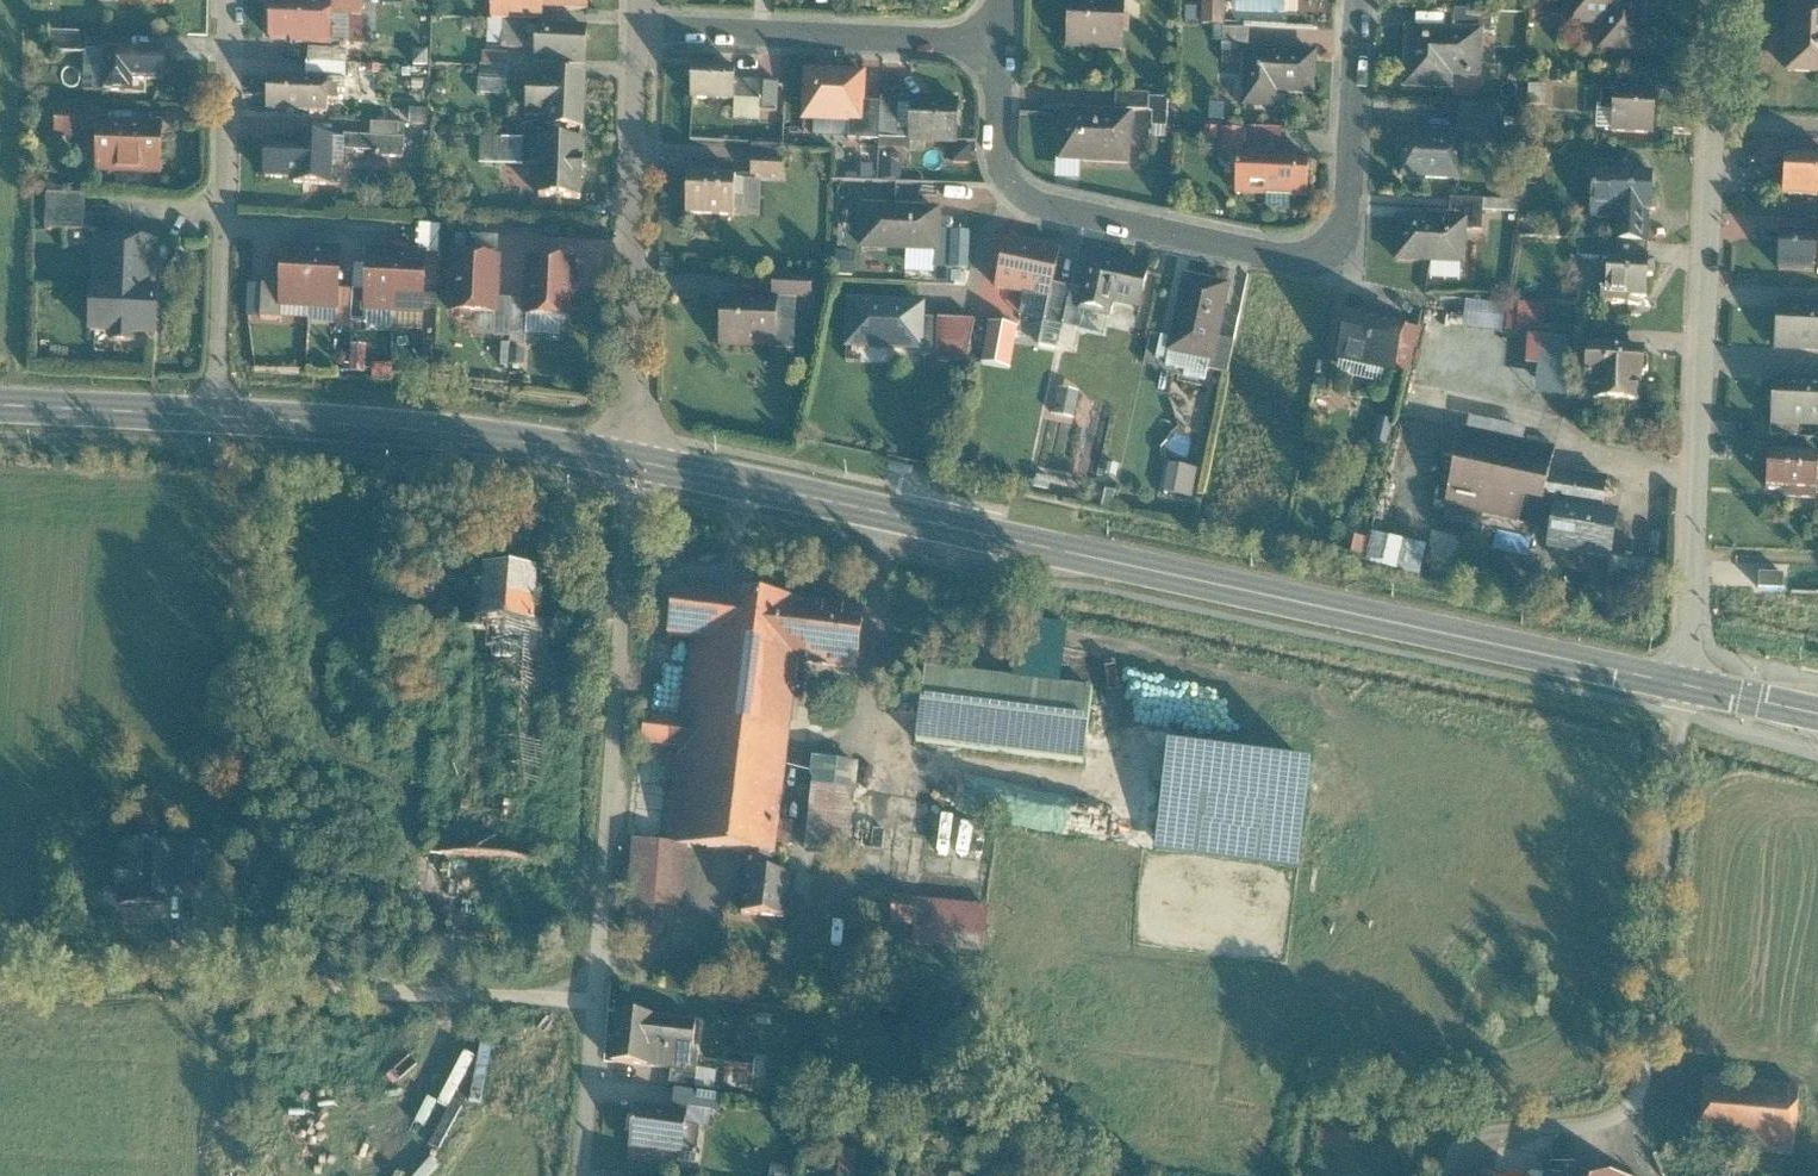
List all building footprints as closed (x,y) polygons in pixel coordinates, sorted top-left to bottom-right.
[(490,21),(543,22),(543,13),(586,14),(587,0),(490,0),(490,21)] [(1068,53),(1124,55),(1125,0),(1069,0),(1068,53)] [(1224,1),(1203,0),(1202,27),(1212,27),(1223,27),(1224,1)] [(1563,0),(1543,0),(1542,14),(1562,14),(1563,0)] [(1563,26),(1600,27),(1599,53),(1646,54),(1648,0),(1563,0),(1563,26)] [(344,5),(273,3),(272,43),(343,45),(344,5)] [(1786,3),(1784,76),(1817,78),(1817,4),(1786,3)] [(1484,30),(1484,37),(1492,37),(1493,14),(1455,13),(1454,30),(1484,30)] [(586,29),(534,27),(532,68),(585,69),(586,29)] [(1223,27),(1212,27),(1212,44),(1222,44),(1222,48),(1244,48),(1249,48),(1249,30),(1223,30),(1223,27)] [(1484,30),(1454,30),(1404,29),(1403,93),(1454,94),(1454,84),(1483,84),(1484,37),(1484,30)] [(85,36),(50,36),(50,55),(84,55),(85,36)] [(1249,48),(1244,48),(1242,111),(1281,112),(1281,97),(1316,98),(1317,51),(1249,48)] [(350,51),(309,52),(309,81),(336,80),(351,80),(350,51)] [(163,52),(100,52),(100,96),(131,96),(131,85),(163,85),(163,52)] [(510,58),(480,55),(476,96),(505,100),(510,58)] [(691,105),(734,106),(734,85),(735,72),(692,71),(691,105)] [(865,73),(805,72),(803,124),(848,126),(863,126),(864,106),(865,73)] [(269,81),(269,116),(336,115),(336,80),(309,81),(269,81)] [(585,133),(585,81),(545,81),(545,91),(524,91),(524,122),(543,122),(543,133),(585,133)] [(780,86),(734,85),(734,106),(733,124),(765,125),(766,114),(780,114),(780,86)] [(1113,114),(1134,114),(1150,115),(1150,96),(1114,96),(1113,114)] [(1659,96),(1599,96),(1599,133),(1659,134),(1659,96)] [(908,144),(909,108),(864,106),(863,126),(848,126),(848,142),(887,144),(908,144)] [(1223,107),(1209,107),(1209,122),(1223,123),(1223,107)] [(53,140),(90,141),(91,109),(54,108),(53,140)] [(959,109),(909,108),(908,144),(958,146),(959,109)] [(1465,135),(1464,150),(1499,151),(1500,109),(1459,109),(1459,134),(1465,135)] [(409,111),(409,129),(417,129),(431,129),(431,111),(409,111)] [(1134,114),(1113,114),(1060,113),(1059,165),(1133,167),(1134,114)] [(162,127),(95,126),(95,176),(161,177),(162,127)] [(369,140),(344,139),(344,153),(378,154),(378,159),(403,160),(404,127),(370,126),(369,140)] [(1219,146),(1220,131),(1202,130),(1202,145),(1219,146)] [(1243,132),(1220,131),(1219,146),(1218,151),(1242,152),(1243,132)] [(1465,135),(1459,134),(1401,134),(1400,184),(1464,185),(1464,150),(1465,135)] [(331,143),(264,142),(264,181),(292,181),(292,187),(330,187),(331,143)] [(478,167),(525,168),(525,142),(479,142),(478,167)] [(541,168),(541,202),(585,202),(586,144),(525,142),(525,168),(541,168)] [(789,150),(753,148),(752,179),(788,181),(789,150)] [(1313,159),(1239,156),(1237,199),(1311,202),(1313,159)] [(1783,159),(1781,198),(1817,200),(1817,161),(1783,159)] [(1611,175),(1594,174),(1594,222),(1611,223),(1611,243),(1648,243),(1648,218),(1653,218),(1653,175),(1636,175),(1636,169),(1612,169),(1611,175)] [(762,183),(688,182),(687,220),(762,221),(762,183)] [(1468,218),(1468,236),(1486,236),(1486,204),(1450,204),(1450,218),(1468,218)] [(944,214),(863,210),(861,253),(931,256),(942,256),(943,236),(944,214)] [(1468,218),(1450,218),(1396,219),(1397,268),(1468,267),(1468,236),(1468,218)] [(442,229),(417,227),(416,254),(441,255),(442,229)] [(1782,273),(1817,274),(1817,277),(1817,236),(1783,235),(1782,273)] [(942,256),(931,256),(930,274),(973,276),(975,237),(943,236),(942,256)] [(165,240),(94,239),(94,341),(164,342),(165,240)] [(994,291),(1052,305),(1056,288),(1064,255),(1006,241),(994,291)] [(1607,260),(1648,260),(1648,243),(1611,243),(1577,242),(1577,260),(1607,260)] [(284,248),(281,310),(308,311),(311,249),(284,248)] [(311,249),(308,311),(337,313),(340,251),(311,249)] [(368,252),(365,314),(394,316),(397,254),(368,252)] [(397,254),(394,316),(422,317),(425,255),(397,254)] [(857,257),(838,256),(836,277),(856,278),(857,257)] [(1151,271),(1094,257),(1085,295),(1080,314),(1109,321),(1112,309),(1140,315),(1151,271)] [(909,258),(909,277),(925,277),(925,258),(909,258)] [(504,261),(452,260),(451,320),(480,321),(503,321),(503,304),(504,261)] [(578,261),(525,260),(525,305),(524,323),(563,323),(577,324),(578,261)] [(1648,260),(1607,260),(1607,300),(1653,300),(1653,260),(1648,260)] [(772,301),(811,302),(811,279),(772,278),(772,301)] [(1229,288),(1181,278),(1165,357),(1210,366),(1213,367),(1218,342),(1229,288)] [(1056,288),(1052,305),(1047,327),(1075,334),(1080,314),(1085,295),(1056,288)] [(775,352),(776,303),(723,302),(723,351),(775,352)] [(919,353),(924,353),(924,323),(925,304),(846,303),(845,351),(919,353)] [(563,342),(563,323),(524,323),(525,305),(503,304),(503,321),(480,321),(480,341),(563,342)] [(1504,309),(1465,304),(1462,331),(1501,335),(1504,309)] [(1505,330),(1543,333),(1545,307),(1507,304),(1505,330)] [(1775,306),(1773,354),(1817,355),(1817,308),(1775,306)] [(1405,331),(1349,320),(1340,368),(1395,379),(1405,331)] [(972,324),(924,323),(924,353),(919,353),(919,359),(936,360),(936,364),(971,365),(972,324)] [(1577,342),(1527,340),(1526,370),(1539,370),(1538,401),(1575,402),(1577,342)] [(1232,345),(1218,342),(1213,367),(1210,366),(1208,373),(1226,377),(1232,345)] [(354,343),(353,369),(370,369),(371,343),(354,343)] [(1653,352),(1589,352),(1590,392),(1596,392),(1596,414),(1646,413),(1646,392),(1653,392),(1653,352)] [(1771,380),(1770,431),(1817,432),(1817,381),(1771,380)] [(1081,396),(1058,392),(1053,417),(1076,421),(1081,396)] [(1554,450),(1459,431),(1443,511),(1539,530),(1543,507),(1550,471),(1554,450)] [(1766,455),(1765,490),(1817,492),(1817,457),(1766,455)] [(1200,474),(1168,468),(1162,498),(1194,504),(1200,474)] [(1555,507),(1600,516),(1607,482),(1550,471),(1543,507),(1555,510),(1555,507)] [(1600,516),(1555,507),(1555,510),(1546,555),(1607,567),(1616,519),(1600,516)] [(1425,550),(1370,537),(1363,567),(1418,580),(1425,550)] [(1366,543),(1354,540),(1349,558),(1361,561),(1366,543)] [(483,576),(480,624),(533,627),(536,579),(483,576)] [(861,617),(673,593),(667,642),(690,645),(680,721),(642,716),(638,748),(677,753),(665,846),(684,848),(747,856),(773,860),(798,668),(853,675),(861,617)] [(1092,697),(920,675),(911,745),(1083,767),(1092,697)] [(810,787),(853,791),(856,766),(813,762),(810,787)] [(810,787),(805,839),(848,843),(853,791),(810,787)] [(665,846),(632,842),(622,925),(652,929),(654,907),(676,909),(684,848),(665,846)] [(747,856),(739,916),(785,922),(791,879),(771,876),(773,860),(747,856)] [(109,866),(108,893),(114,893),(114,930),(152,930),(152,893),(158,893),(158,867),(109,866)] [(915,927),(917,901),(893,899),(891,925),(915,927)] [(988,907),(917,901),(915,927),(913,947),(983,954),(988,907)] [(706,1024),(616,1015),(611,1069),(700,1078),(706,1024)] [(453,1102),(462,1104),(467,1076),(458,1075),(453,1102)] [(1797,1093),(1709,1084),(1703,1149),(1791,1157),(1797,1093)] [(693,1117),(691,1129),(710,1131),(712,1116),(721,1117),(724,1097),(680,1091),(676,1115),(693,1117)] [(676,1115),(635,1109),(629,1151),(687,1159),(691,1129),(693,1117),(676,1115)] [(842,1155),(840,1175),(857,1175),(859,1157),(842,1155)] [(1550,1164),(1548,1175),(1608,1175),(1550,1164)]
